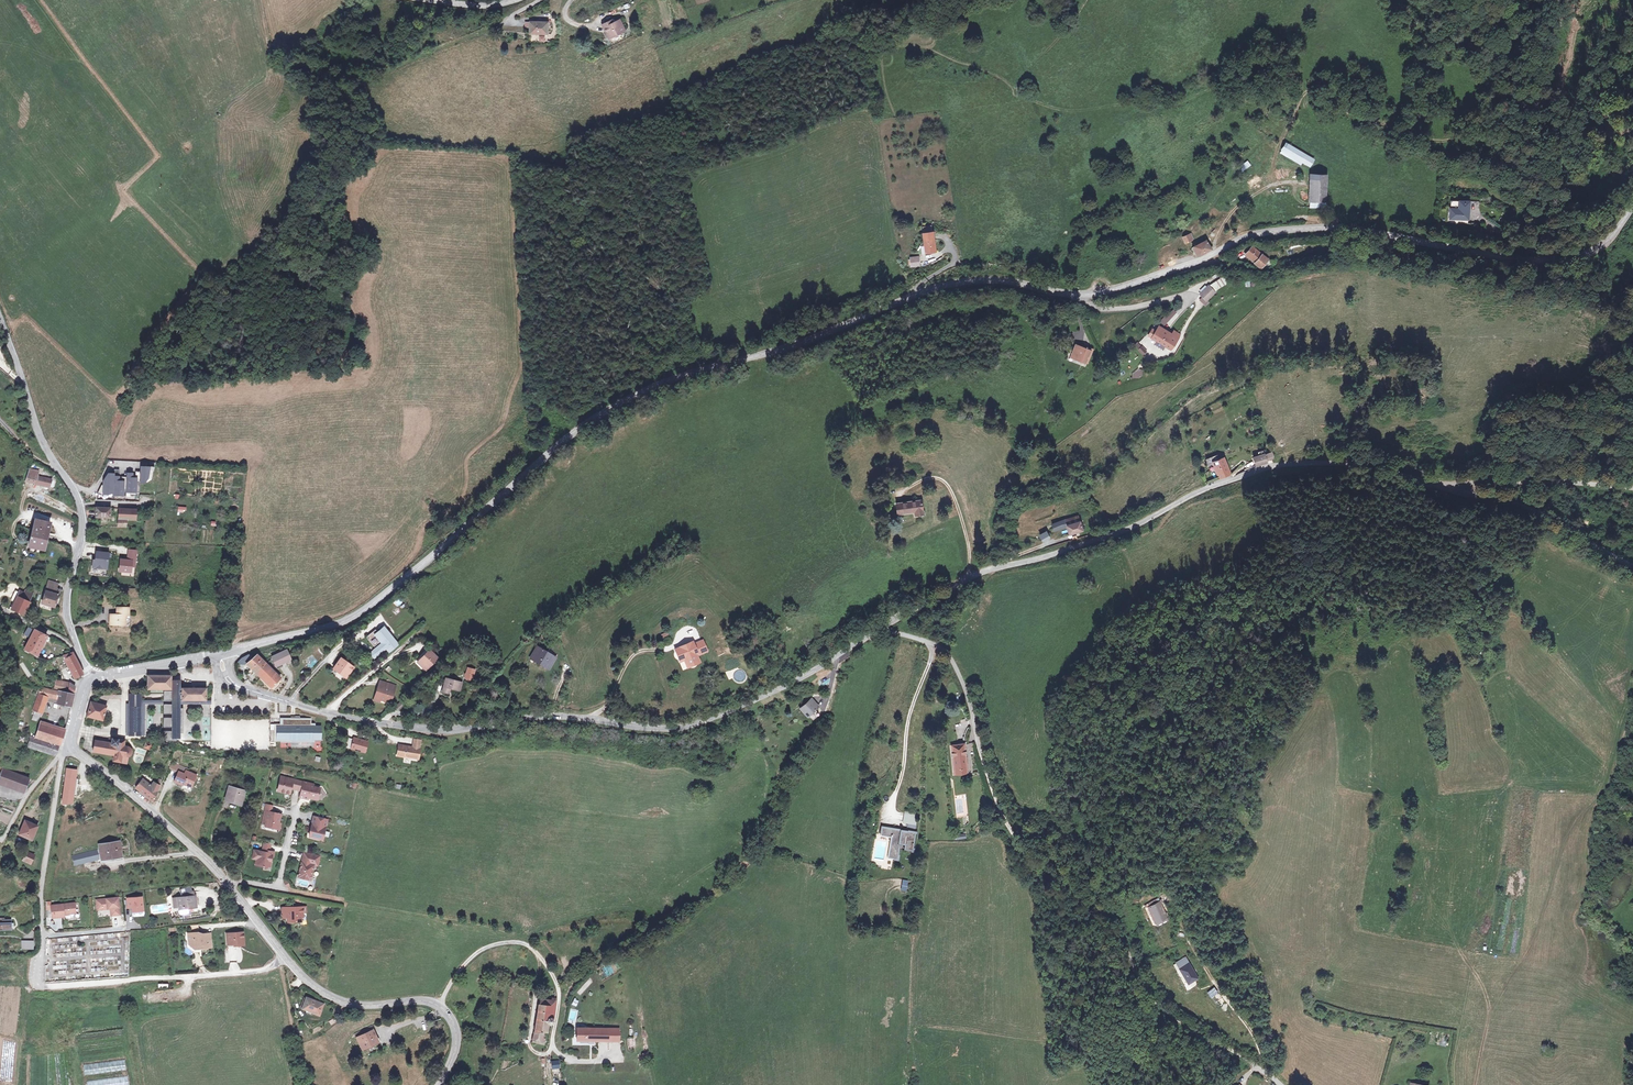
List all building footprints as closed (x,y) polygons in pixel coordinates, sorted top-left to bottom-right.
[(603,24),(605,28),(614,23),(612,19),(603,24)] [(614,23),(605,28),(610,38),(625,31),(620,20),(614,23)] [(547,24),(537,23),(530,23),(530,32),(547,32),(547,24)] [(1286,140),(1284,148),(1311,160),(1315,154),(1286,140)] [(1242,171),(1251,167),(1249,161),(1239,165),(1242,171)] [(1309,196),(1324,197),(1328,172),(1312,170),(1309,196)] [(1323,205),(1324,197),(1309,196),(1308,203),(1323,205)] [(1453,202),(1449,221),(1468,224),(1471,206),(1453,202)] [(933,231),(922,232),(925,253),(936,252),(933,231)] [(1188,234),(1181,237),(1184,243),(1192,240),(1188,234)] [(1202,242),(1192,246),(1197,256),(1206,252),(1202,242)] [(1246,255),(1261,266),(1262,265),(1267,259),(1252,248),(1246,255)] [(918,256),(910,257),(911,266),(919,265),(918,256)] [(1208,285),(1199,293),(1203,297),(1207,302),(1216,293),(1208,285)] [(1207,302),(1203,297),(1200,300),(1206,306),(1209,303),(1207,302)] [(1169,328),(1180,315),(1172,309),(1161,322),(1169,328)] [(1161,326),(1158,330),(1154,338),(1172,349),(1179,337),(1161,326)] [(1154,328),(1150,335),(1154,338),(1158,330),(1154,328)] [(1135,346),(1144,355),(1148,351),(1139,342),(1135,346)] [(1090,350),(1075,344),(1070,356),(1085,362),(1090,350)] [(1133,379),(1143,377),(1142,370),(1132,372),(1133,379)] [(1265,454),(1254,457),(1257,465),(1268,461),(1265,454)] [(1210,466),(1215,465),(1218,474),(1219,476),(1230,473),(1224,455),(1213,458),(1208,459),(1210,466)] [(139,473),(138,483),(145,483),(150,480),(152,463),(144,463),(144,468),(139,468),(139,472),(139,473)] [(118,471),(113,471),(113,475),(112,494),(112,496),(125,496),(125,493),(125,478),(120,478),(120,482),(117,482),(118,471)] [(139,472),(134,472),(133,479),(130,479),(131,474),(125,474),(125,478),(125,493),(138,493),(138,483),(139,473),(139,472)] [(51,480),(31,475),(30,481),(35,483),(34,484),(50,488),(51,480)] [(101,487),(97,494),(102,496),(102,495),(107,495),(107,494),(112,494),(113,475),(107,475),(103,482),(103,487),(101,487)] [(149,503),(149,495),(141,495),(140,503),(149,503)] [(922,498),(896,501),(897,512),(915,510),(916,513),(924,513),(922,498)] [(109,509),(96,509),(96,519),(109,519),(109,509)] [(125,519),(131,519),(131,509),(118,509),(118,519),(125,519)] [(1079,513),(1055,521),(1057,527),(1068,524),(1070,531),(1084,526),(1079,513)] [(50,524),(37,520),(34,530),(32,529),(31,535),(32,536),(29,546),(44,551),(47,541),(45,540),(50,524)] [(1047,530),(1039,535),(1042,542),(1051,538),(1047,530)] [(136,551),(128,551),(128,558),(128,561),(120,560),(119,572),(131,573),(131,567),(135,568),(136,551)] [(108,554),(96,553),(95,560),(97,560),(96,562),(95,562),(93,561),(92,569),(107,570),(108,554)] [(49,581),(46,592),(42,604),(54,608),(57,596),(59,592),(55,591),(57,584),(49,581)] [(12,609),(23,614),(31,597),(30,597),(32,592),(27,590),(25,595),(19,593),(12,609)] [(110,625),(119,625),(119,623),(126,623),(126,615),(130,615),(130,608),(118,608),(118,615),(111,614),(110,625)] [(390,652),(399,645),(383,627),(378,631),(375,628),(366,637),(374,647),(381,641),(383,643),(375,649),(370,653),(374,658),(383,652),(383,651),(387,648),(390,652)] [(37,655),(45,640),(47,636),(45,635),(34,630),(25,649),(37,655)] [(690,646),(681,651),(677,652),(681,661),(685,659),(688,667),(698,663),(695,658),(707,653),(702,642),(694,646),(691,647),(690,646)] [(536,646),(530,657),(549,668),(555,657),(536,646)] [(417,656),(420,659),(429,650),(426,648),(417,656)] [(420,659),(418,661),(426,669),(437,658),(429,650),(420,659)] [(70,652),(64,655),(75,677),(83,674),(81,668),(70,652)] [(272,657),(276,664),(278,666),(291,660),(286,652),(272,657)] [(257,674),(266,664),(257,657),(253,661),(249,657),(243,659),(238,662),(243,667),(247,668),(249,666),(257,674)] [(333,669),(344,677),(348,672),(350,674),(355,668),(341,659),(333,669)] [(426,669),(418,661),(416,660),(415,662),(424,670),(426,669)] [(271,669),(266,664),(257,674),(262,678),(271,669)] [(474,681),(476,669),(466,668),(464,680),(474,681)] [(276,673),(271,669),(262,678),(267,683),(276,673)] [(276,673),(267,683),(272,687),(281,678),(276,673)] [(158,677),(149,677),(149,688),(172,688),(172,690),(163,690),(163,700),(163,704),(163,713),(172,713),(172,717),(163,717),(163,727),(172,727),(172,731),(163,731),(163,740),(176,742),(176,738),(180,738),(180,728),(184,728),(184,708),(180,708),(180,705),(180,701),(180,698),(182,698),(182,699),(206,699),(206,688),(182,688),(180,688),(180,680),(172,680),(172,684),(170,684),(170,677),(158,677)] [(462,683),(445,678),(441,692),(449,694),(450,690),(459,692),(462,683)] [(55,689),(74,693),(74,686),(69,683),(57,680),(55,689)] [(378,686),(376,696),(380,697),(380,699),(390,703),(395,685),(386,682),(385,687),(378,686)] [(37,702),(45,704),(47,699),(57,702),(57,703),(71,706),(75,693),(74,693),(55,689),(43,687),(37,702)] [(132,694),(132,697),(138,697),(138,704),(143,704),(142,727),(142,735),(145,735),(145,704),(147,703),(163,704),(163,700),(141,700),(141,694),(132,694)] [(130,697),(128,697),(128,703),(127,713),(129,713),(129,725),(127,725),(127,735),(142,735),(142,727),(143,704),(138,704),(138,697),(132,697),(130,697)] [(801,708),(808,716),(814,710),(817,707),(810,699),(801,708)] [(34,713),(35,714),(40,715),(41,716),(45,704),(37,702),(34,708),(34,713)] [(88,716),(103,720),(105,711),(107,706),(98,703),(92,702),(88,716)] [(293,735),(301,735),(301,738),(316,738),(322,738),(322,725),(316,725),(316,722),(313,722),(312,717),(301,718),(301,716),(298,716),(298,719),(292,719),(292,718),(283,718),(283,723),(282,724),(282,726),(278,726),(279,739),(282,739),(282,741),(282,742),(293,741),(293,735)] [(37,737),(59,744),(60,744),(64,729),(40,722),(37,737)] [(54,754),(59,744),(37,737),(33,736),(30,746),(54,754)] [(365,754),(370,741),(355,737),(354,739),(350,737),(347,747),(351,748),(351,750),(365,754)] [(110,744),(95,741),(93,752),(112,755),(112,761),(126,763),(127,758),(129,757),(131,755),(131,750),(130,747),(124,746),(124,741),(112,738),(110,744)] [(414,740),(413,748),(420,749),(421,741),(414,740)] [(951,745),(953,759),(956,759),(957,767),(968,766),(965,743),(951,745)] [(417,761),(420,749),(413,748),(405,746),(404,748),(398,746),(396,756),(402,757),(402,758),(417,761)] [(105,761),(104,760),(99,756),(96,760),(103,765),(105,761)] [(956,759),(953,759),(954,774),(969,772),(968,766),(957,767),(956,759)] [(171,768),(179,771),(185,774),(186,770),(187,767),(173,762),(171,768)] [(30,778),(4,768),(0,778),(0,782),(26,791),(30,778)] [(185,774),(179,771),(175,782),(183,785),(185,782),(193,786),(198,775),(186,770),(185,774)] [(303,790),(305,781),(289,777),(289,780),(283,778),(280,790),(292,793),(293,787),(294,786),(296,787),(296,788),(303,790)] [(158,790),(151,785),(142,778),(141,779),(136,788),(154,801),(158,790)] [(160,784),(153,781),(151,785),(158,790),(160,784)] [(311,783),(305,781),(303,790),(301,796),(310,798),(310,796),(319,798),(322,788),(315,786),(310,785),(311,783)] [(185,782),(183,785),(183,787),(191,791),(193,786),(185,782)] [(231,787),(227,800),(242,805),(246,791),(231,787)] [(266,810),(264,820),(268,821),(267,825),(277,828),(278,822),(281,823),(283,814),(273,812),(267,811),(266,810)] [(912,822),(919,823),(920,813),(907,812),(906,820),(912,822)] [(329,819),(316,816),(311,836),(324,839),(329,819)] [(33,839),(39,825),(27,819),(20,834),(33,839)] [(887,859),(893,860),(899,861),(901,846),(907,847),(906,853),(915,854),(919,823),(912,822),(911,822),(910,831),(881,826),(879,837),(889,839),(887,859)] [(101,851),(103,862),(121,859),(119,844),(100,847),(101,851)] [(259,859),(257,865),(265,866),(265,865),(269,866),(270,860),(273,861),(274,856),(275,856),(276,852),(271,851),(268,850),(267,852),(264,851),(256,850),(254,858),(259,859)] [(30,863),(34,854),(28,851),(24,860),(30,863)] [(101,862),(103,862),(101,851),(73,858),(75,866),(100,860),(101,862)] [(306,852),(300,877),(312,880),(316,864),(316,862),(320,863),(321,855),(306,852)] [(184,899),(179,899),(180,909),(189,908),(189,910),(198,909),(197,897),(196,898),(188,898),(188,894),(184,895),(184,899)] [(144,912),(144,908),(143,898),(128,900),(129,909),(133,909),(134,913),(144,912)] [(119,899),(97,901),(98,910),(108,909),(108,910),(111,910),(112,917),(120,916),(119,899)] [(1160,902),(1149,908),(1157,923),(1168,917),(1160,902)] [(51,907),(52,919),(65,918),(64,916),(76,915),(75,904),(51,907)] [(303,908),(284,908),(284,914),(288,914),(288,919),(289,923),(302,923),(302,919),(303,919),(303,913),(303,908)] [(11,929),(11,919),(5,919),(5,918),(0,918),(0,930),(11,929)] [(243,943),(241,933),(225,934),(226,946),(237,945),(238,947),(239,948),(243,943)] [(198,950),(207,949),(206,935),(194,936),(194,934),(186,935),(188,946),(191,948),(198,948),(198,950)] [(1181,958),(1174,962),(1176,967),(1184,964),(1181,958)] [(1189,962),(1179,967),(1188,984),(1197,980),(1189,962)] [(1207,992),(1220,1009),(1227,1004),(1215,987),(1207,992)] [(304,1010),(314,1014),(316,1008),(322,1010),(325,1005),(308,998),(304,1010)] [(555,1002),(550,1001),(539,1000),(537,1012),(553,1014),(555,1002)] [(316,1008),(314,1014),(320,1016),(322,1010),(316,1008)] [(544,1018),(553,1019),(553,1014),(537,1012),(535,1022),(543,1023),(544,1018)] [(544,1018),(543,1023),(542,1025),(547,1026),(552,1027),(553,1019),(544,1018)] [(543,1023),(535,1022),(532,1042),(544,1045),(545,1041),(541,1040),(542,1033),(545,1033),(547,1026),(542,1025),(543,1023)] [(619,1029),(577,1029),(577,1042),(619,1042),(619,1029)] [(355,1039),(360,1050),(378,1043),(373,1031),(355,1039)]
